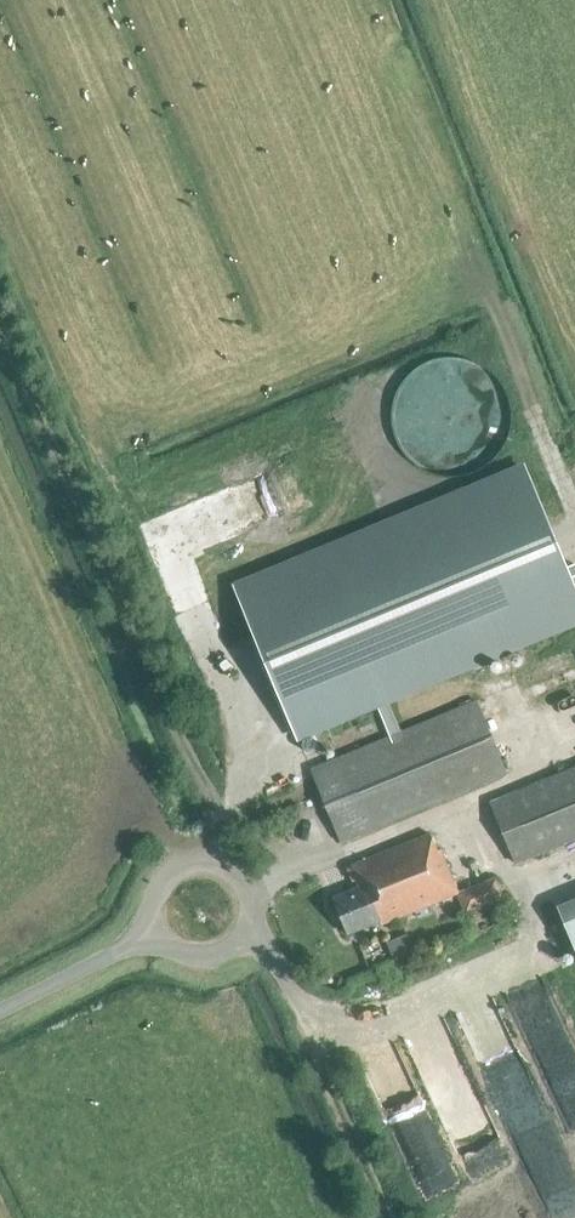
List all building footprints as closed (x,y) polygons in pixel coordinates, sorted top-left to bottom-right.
[(402,383),(398,389),(394,400),(392,409),(392,421),(394,432),(398,441),(403,451),(412,461),(422,469),(433,473),(449,476),(464,475),(478,470),(490,462),(498,454),(504,446),(508,437),(511,427),(513,417),(512,407),(509,394),(505,385),(497,374),(489,368),(480,362),(469,358),(459,356),(449,356),(438,357),(428,361),(417,367),(408,375),(402,383)] [(400,732),(386,699),(574,621),(574,593),(569,579),(574,577),(574,567),(574,565),(565,568),(524,469),(235,589),(296,737),(375,704),(389,737),(400,732)] [(340,842),(506,773),(475,701),(400,732),(389,737),(310,769),(340,842)] [(574,839),(574,766),(490,802),(515,863),(574,839)] [(457,893),(439,849),(436,851),(430,833),(350,865),(359,887),(332,898),(347,934),(380,921),(381,924),(457,893)] [(457,893),(465,913),(503,898),(495,878),(457,893)] [(557,910),(574,951),(574,902),(557,910)] [(391,942),(397,957),(418,949),(412,934),(391,942)] [(374,1101),(385,1097),(426,1199),(461,1185),(436,1124),(425,1129),(419,1113),(405,1119),(395,1093),(414,1085),(407,1067),(367,1083),(374,1101)] [(550,1079),(569,1132),(574,1129),(574,1070),(550,1079)] [(482,1102),(445,1119),(473,1177),(509,1159),(482,1102)]
